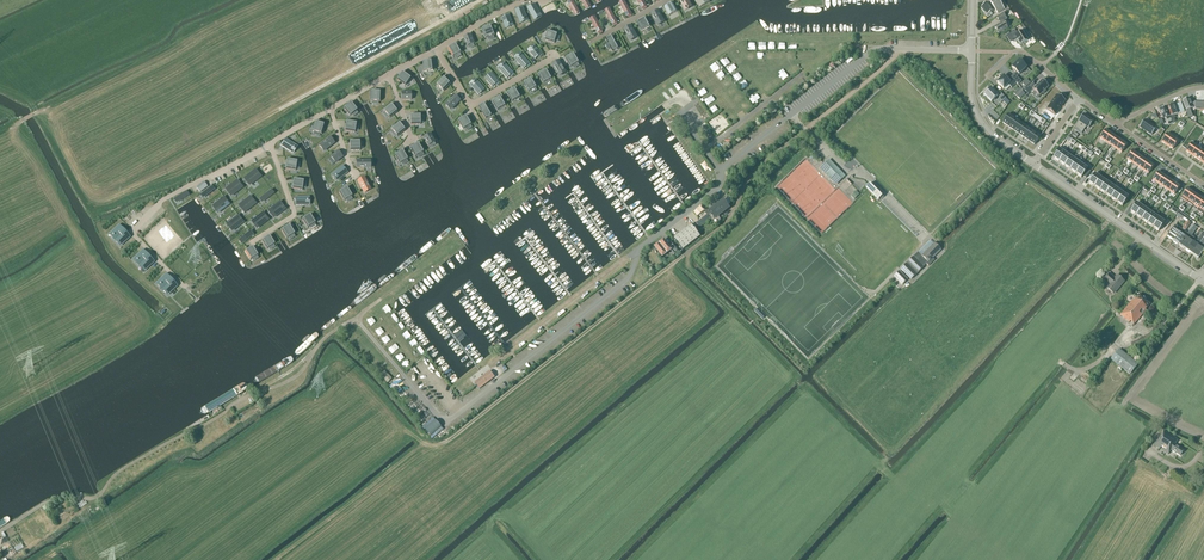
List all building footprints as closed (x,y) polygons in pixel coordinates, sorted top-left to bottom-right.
[(574,13),(578,11),(572,0),(567,0),(568,2),(567,2),(574,13)] [(647,8),(646,6),(643,0),(637,0),(642,8),(643,10),(647,8)] [(690,5),(687,0),(679,0),(684,9),(690,5)] [(982,7),(981,8),(984,13),(985,12),(987,15),(986,15),(988,18),(992,15),(990,13),(995,10),(998,14),(1004,9),(998,0),(993,0),(990,2),(990,3),(989,4),(988,3),(982,7)] [(628,18),(632,16),(631,15),(631,14),(625,3),(621,5),(627,17),(628,17),(628,18)] [(678,12),(673,3),(664,8),(669,17),(678,12)] [(540,15),(534,4),(527,8),(533,19),(540,15)] [(519,22),(527,18),(523,7),(515,10),(519,22)] [(614,26),(617,24),(616,23),(617,23),(610,11),(606,13),(612,25),(613,25),(614,26)] [(652,12),(653,14),(652,15),(657,24),(663,21),(658,11),(656,12),(655,11),(652,12)] [(509,15),(501,18),(505,26),(512,23),(509,15)] [(646,18),(638,23),(643,31),(651,26),(646,18)] [(599,34),(602,33),(602,31),(596,19),(591,22),(598,33),(599,34)] [(998,34),(1007,28),(1005,24),(1007,22),(1006,20),(994,28),(998,34)] [(491,26),(482,29),(486,39),(495,35),(493,30),(495,30),(493,26),(492,27),(491,26)] [(626,29),(624,30),(631,42),(637,38),(630,26),(628,27),(626,29)] [(1017,34),(1015,30),(1010,33),(1014,40),(1017,38),(1021,44),(1027,40),(1021,31),(1017,34)] [(548,31),(545,41),(554,44),(557,35),(548,31)] [(471,35),(464,38),(468,47),(474,44),(471,35)] [(612,36),(606,40),(612,52),(619,48),(612,36)] [(457,44),(448,49),(453,57),(461,53),(457,44)] [(535,60),(541,55),(535,48),(529,53),(535,60)] [(521,54),(515,59),(522,68),(529,63),(521,54)] [(579,63),(574,54),(566,59),(571,68),(579,63)] [(1011,78),(1016,83),(1018,85),(1021,81),(1016,77),(1019,75),(1026,68),(1019,60),(1012,68),(1017,72),(1014,75),(1014,74),(1011,78)] [(433,71),(432,61),(422,62),(424,72),(433,71)] [(553,65),(558,74),(560,77),(566,73),(564,71),(559,61),(553,65)] [(717,61),(711,64),(716,70),(721,67),(717,61)] [(510,77),(513,74),(504,64),(498,70),(505,79),(509,75),(510,77)] [(794,72),(799,68),(796,64),(790,67),(794,72)] [(538,75),(544,84),(552,79),(547,70),(538,75)] [(718,73),(721,78),(726,74),(723,70),(718,73)] [(737,80),(742,76),(738,71),(734,76),(737,80)] [(783,79),(789,76),(786,71),(780,74),(783,79)] [(411,78),(403,72),(397,80),(405,86),(411,78)] [(492,75),(486,80),(492,88),(496,84),(497,86),(500,83),(492,75)] [(1016,83),(1011,78),(1008,80),(1003,76),(997,83),(1003,89),(1008,85),(1011,88),(1016,83)] [(451,84),(444,77),(437,84),(444,91),(451,84)] [(769,81),(773,87),(780,83),(775,77),(769,81)] [(537,87),(532,79),(523,84),(529,92),(537,87)] [(740,82),(743,88),(748,84),(744,79),(740,82)] [(1032,83),(1025,91),(1029,94),(1033,90),(1040,96),(1042,94),(1043,94),(1046,91),(1045,90),(1049,87),(1041,80),(1036,87),(1032,83)] [(478,96),(485,91),(477,82),(470,87),(478,96)] [(521,97),(516,88),(507,93),(512,102),(521,97)] [(995,93),(991,89),(984,95),(991,102),(998,96),(1000,98),(997,100),(1000,103),(1005,98),(998,91),(995,93)] [(370,102),(380,102),(380,92),(370,92),(370,102)] [(713,95),(705,98),(707,104),(715,100),(713,95)] [(1057,95),(1046,109),(1055,115),(1065,101),(1057,95)] [(455,96),(452,99),(451,98),(448,101),(450,102),(446,106),(451,111),(460,101),(455,96)] [(501,97),(492,102),(497,111),(506,106),(501,97)] [(1195,108),(1195,102),(1190,102),(1189,98),(1182,101),(1189,118),(1192,117),(1189,110),(1192,108),(1195,108)] [(357,109),(351,102),(343,108),(349,116),(357,109)] [(1172,124),(1175,123),(1173,116),(1184,112),(1181,103),(1175,106),(1174,104),(1167,106),(1171,117),(1170,117),(1172,124)] [(389,118),(397,112),(391,104),(383,110),(389,118)] [(492,116),(485,104),(479,107),(486,119),(492,116)] [(1172,124),(1170,117),(1169,117),(1166,107),(1159,109),(1163,119),(1166,118),(1169,125),(1172,124)] [(1002,123),(1008,127),(1014,118),(1008,114),(1002,123)] [(1083,131),(1086,127),(1089,128),(1093,121),(1083,114),(1075,126),(1083,131)] [(420,115),(410,115),(410,125),(420,125),(420,115)] [(472,125),(467,116),(459,121),(464,130),(472,125)] [(1008,127),(1013,130),(1019,122),(1014,118),(1008,127)] [(1145,120),(1140,127),(1152,135),(1157,128),(1145,120)] [(345,131),(355,132),(356,123),(347,121),(345,131)] [(315,122),(312,132),(322,135),(325,125),(315,122)] [(1019,122),(1013,130),(1018,134),(1025,125),(1019,122)] [(393,127),(391,129),(397,137),(405,131),(399,123),(396,125),(395,124),(392,126),(393,127)] [(1025,125),(1018,134),(1024,138),(1030,129),(1025,125)] [(700,128),(709,141),(713,138),(704,126),(700,128)] [(1029,141),(1035,133),(1030,129),(1024,138),(1029,141)] [(1105,142),(1111,133),(1106,129),(1100,138),(1105,142)] [(1041,136),(1035,133),(1029,141),(1035,145),(1041,136)] [(1111,133),(1105,142),(1111,146),(1117,137),(1111,133)] [(1161,142),(1167,146),(1173,137),(1167,133),(1161,142)] [(430,134),(424,138),(428,146),(434,142),(430,134)] [(330,137),(321,144),(326,150),(334,143),(330,137)] [(1116,149),(1122,140),(1117,137),(1111,146),(1116,149)] [(1167,146),(1173,150),(1179,141),(1173,137),(1167,146)] [(285,139),(281,146),(291,153),(295,146),(285,139)] [(1127,144),(1122,140),(1116,149),(1121,153),(1127,144)] [(359,141),(349,141),(349,151),(359,151),(359,141)] [(419,143),(410,148),(415,157),(424,152),(421,148),(419,145),(419,143)] [(1186,151),(1191,155),(1197,146),(1192,143),(1186,151)] [(1191,155),(1197,159),(1203,150),(1197,146),(1191,155)] [(1053,158),(1059,162),(1066,152),(1060,148),(1053,158)] [(406,158),(401,150),(397,152),(396,150),(393,152),(394,153),(392,155),(397,163),(406,158)] [(1132,163),(1138,154),(1133,150),(1127,159),(1132,163)] [(1066,152),(1059,162),(1065,166),(1072,156),(1072,155),(1066,151),(1066,152)] [(338,152),(330,158),(335,163),(342,157),(338,152)] [(1143,158),(1138,154),(1132,163),(1137,167),(1143,158)] [(1072,156),(1065,166),(1070,170),(1077,160),(1072,156)] [(1137,167),(1143,170),(1149,161),(1143,158),(1137,167)] [(835,185),(837,184),(845,176),(829,160),(819,169),(835,185)] [(1077,160),(1070,170),(1076,174),(1083,164),(1077,160)] [(287,161),(286,171),(296,172),(297,162),(287,161)] [(1149,161),(1143,170),(1148,174),(1154,165),(1149,161)] [(235,171),(238,177),(253,170),(250,164),(235,171)] [(1082,178),(1083,176),(1086,178),(1091,172),(1087,169),(1088,168),(1083,164),(1076,174),(1082,178)] [(333,173),(335,176),(335,177),(336,178),(336,177),(338,180),(348,173),(343,166),(333,173)] [(257,171),(247,178),(249,182),(259,174),(257,171)] [(1158,184),(1164,175),(1159,171),(1153,180),(1158,184)] [(259,174),(249,182),(252,186),(262,178),(259,174)] [(1094,187),(1100,178),(1095,174),(1089,183),(1094,187)] [(1163,187),(1169,179),(1164,175),(1158,184),(1163,187)] [(233,176),(225,185),(228,188),(237,179),(233,176)] [(364,178),(357,181),(363,191),(364,194),(370,190),(369,188),(364,178)] [(1100,191),(1106,182),(1100,178),(1094,187),(1100,191)] [(1169,179),(1163,187),(1169,191),(1175,182),(1169,179)] [(239,180),(229,188),(232,192),(242,184),(239,180)] [(294,181),(293,190),(302,192),(304,182),(294,181)] [(204,182),(196,188),(200,192),(208,186),(204,182)] [(263,182),(256,188),(258,191),(266,186),(263,182)] [(1100,191),(1105,194),(1112,186),(1106,182),(1100,191)] [(1180,186),(1175,182),(1169,191),(1174,195),(1180,186)] [(242,184),(232,192),(235,196),(245,188),(242,184)] [(878,201),(882,197),(870,184),(866,188),(878,201)] [(212,186),(202,194),(205,197),(215,190),(212,186)] [(1105,194),(1111,198),(1117,190),(1112,186),(1105,194)] [(353,196),(348,187),(339,192),(344,201),(353,196)] [(1186,202),(1193,192),(1187,188),(1181,198),(1186,202)] [(272,190),(261,198),(264,202),(274,194),(272,190)] [(1117,202),(1123,193),(1117,190),(1111,198),(1117,202)] [(187,191),(176,198),(179,202),(189,195),(187,191)] [(856,191),(851,196),(854,200),(859,195),(856,191)] [(1193,205),(1199,196),(1193,192),(1186,202),(1192,206),(1193,205)] [(1128,197),(1123,193),(1117,202),(1122,206),(1128,197)] [(218,194),(209,201),(211,204),(221,197),(218,194)] [(252,196),(242,204),(244,208),(254,200),(252,196)] [(1193,205),(1198,208),(1203,200),(1203,199),(1199,196),(1193,205)] [(224,198),(214,206),(217,210),(227,202),(224,198)] [(307,198),(295,198),(295,206),(307,206),(307,198)] [(254,200),(244,208),(247,212),(257,204),(254,200)] [(718,217),(730,208),(723,200),(718,204),(716,204),(716,205),(708,211),(706,211),(705,213),(707,215),(696,224),(699,228),(710,219),(709,218),(709,217),(715,225),(720,221),(718,217)] [(227,202),(217,210),(220,213),(230,206),(227,202)] [(281,203),(271,211),(274,214),(284,207),(281,203)] [(1130,212),(1136,216),(1142,207),(1136,203),(1130,212)] [(250,216),(253,219),(263,211),(260,207),(250,216)] [(284,207),(274,214),(277,218),(287,211),(284,207)] [(1142,220),(1148,211),(1142,207),(1136,216),(1142,220)] [(1147,223),(1153,215),(1148,211),(1142,220),(1147,223)] [(225,222),(232,215),(230,212),(222,219),(225,222)] [(264,212),(254,220),(257,224),(267,216),(264,212)] [(1179,212),(1176,216),(1182,220),(1183,220),(1186,222),(1187,221),(1189,218),(1179,212)] [(1153,227),(1159,219),(1153,215),(1147,223),(1153,227)] [(238,216),(228,224),(231,227),(241,220),(238,216)] [(267,216),(257,224),(260,228),(270,220),(267,216)] [(311,216),(302,221),(307,230),(316,225),(311,216)] [(1159,219),(1153,227),(1159,231),(1165,223),(1159,219)] [(241,220),(231,227),(233,231),(243,223),(241,220)] [(1179,246),(1185,237),(1187,234),(1184,232),(1190,223),(1187,221),(1181,230),(1173,241),(1179,246)] [(119,225),(108,235),(120,248),(131,237),(119,225)] [(683,250),(700,237),(691,225),(674,239),(683,250)] [(1173,241),(1181,230),(1175,225),(1167,237),(1173,241)] [(290,227),(281,232),(286,241),(295,235),(290,227)] [(237,238),(245,233),(243,230),(235,235),(237,238)] [(252,232),(241,239),(244,243),(255,236),(252,232)] [(1198,246),(1203,237),(1203,233),(1203,232),(1200,236),(1201,237),(1198,242),(1194,239),(1186,250),(1192,254),(1198,246)] [(1185,237),(1179,246),(1186,250),(1194,239),(1194,238),(1188,233),(1187,234),(1185,237)] [(269,237),(262,241),(267,249),(274,245),(269,237)] [(1192,254),(1198,259),(1203,251),(1203,250),(1201,248),(1203,244),(1203,237),(1198,246),(1192,254)] [(669,247),(664,241),(655,248),(663,258),(672,251),(675,255),(678,252),(672,244),(669,247)] [(932,259),(941,250),(934,243),(922,256),(918,252),(908,263),(907,265),(906,264),(901,269),(911,280),(916,274),(918,272),(918,273),(923,268),(923,267),(926,264),(928,266),(934,260),(932,259)] [(253,247),(244,252),(249,260),(258,255),(253,247)] [(143,250),(132,260),(144,272),(155,262),(143,250)] [(908,280),(899,272),(895,276),(903,285),(908,280)] [(166,274),(155,284),(167,296),(178,286),(166,274)] [(1114,279),(1112,278),(1112,277),(1108,274),(1103,280),(1109,285),(1107,289),(1113,294),(1123,281),(1117,276),(1114,279)] [(1150,304),(1139,295),(1134,300),(1133,300),(1120,315),(1129,322),(1130,321),(1134,325),(1146,310),(1145,309),(1150,304)] [(387,304),(382,308),(387,313),(392,310),(387,304)] [(759,306),(755,310),(763,318),(767,315),(759,306)] [(391,314),(396,321),(399,319),(394,312),(391,314)] [(1130,374),(1137,365),(1119,350),(1111,359),(1130,374)] [(480,389),(495,377),(490,371),(475,383),(477,386),(480,389)] [(249,390),(245,384),(205,408),(209,414),(249,390)] [(1183,451),(1175,445),(1178,440),(1163,431),(1160,436),(1161,436),(1158,441),(1157,440),(1154,445),(1160,449),(1161,447),(1166,450),(1165,452),(1168,455),(1171,450),(1180,456),(1183,451)] [(60,519),(67,516),(64,508),(56,511),(60,519)]
